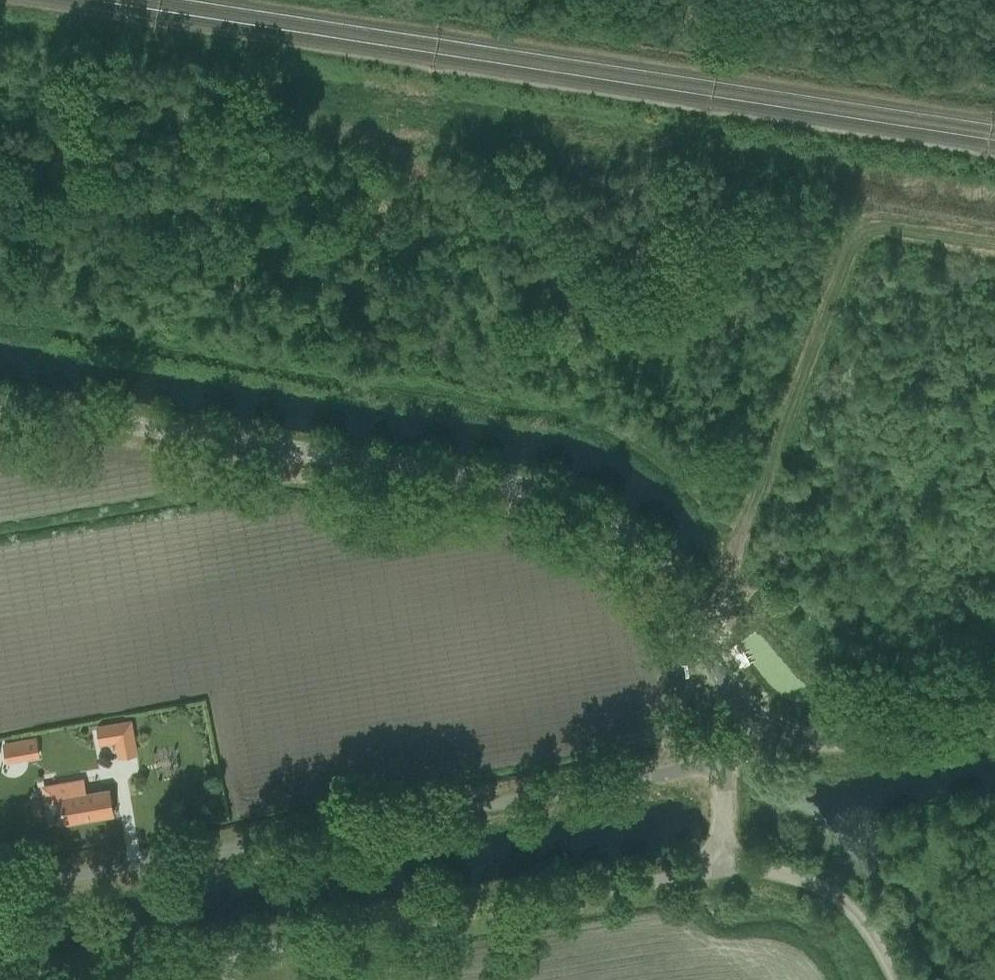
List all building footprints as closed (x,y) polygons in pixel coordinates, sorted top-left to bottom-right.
[(133,719),(97,725),(100,745),(116,743),(119,758),(139,755),(133,719)] [(37,738),(26,739),(30,759),(40,758),(37,738)] [(44,788),(50,824),(114,814),(110,792),(88,796),(85,780),(44,788)]
